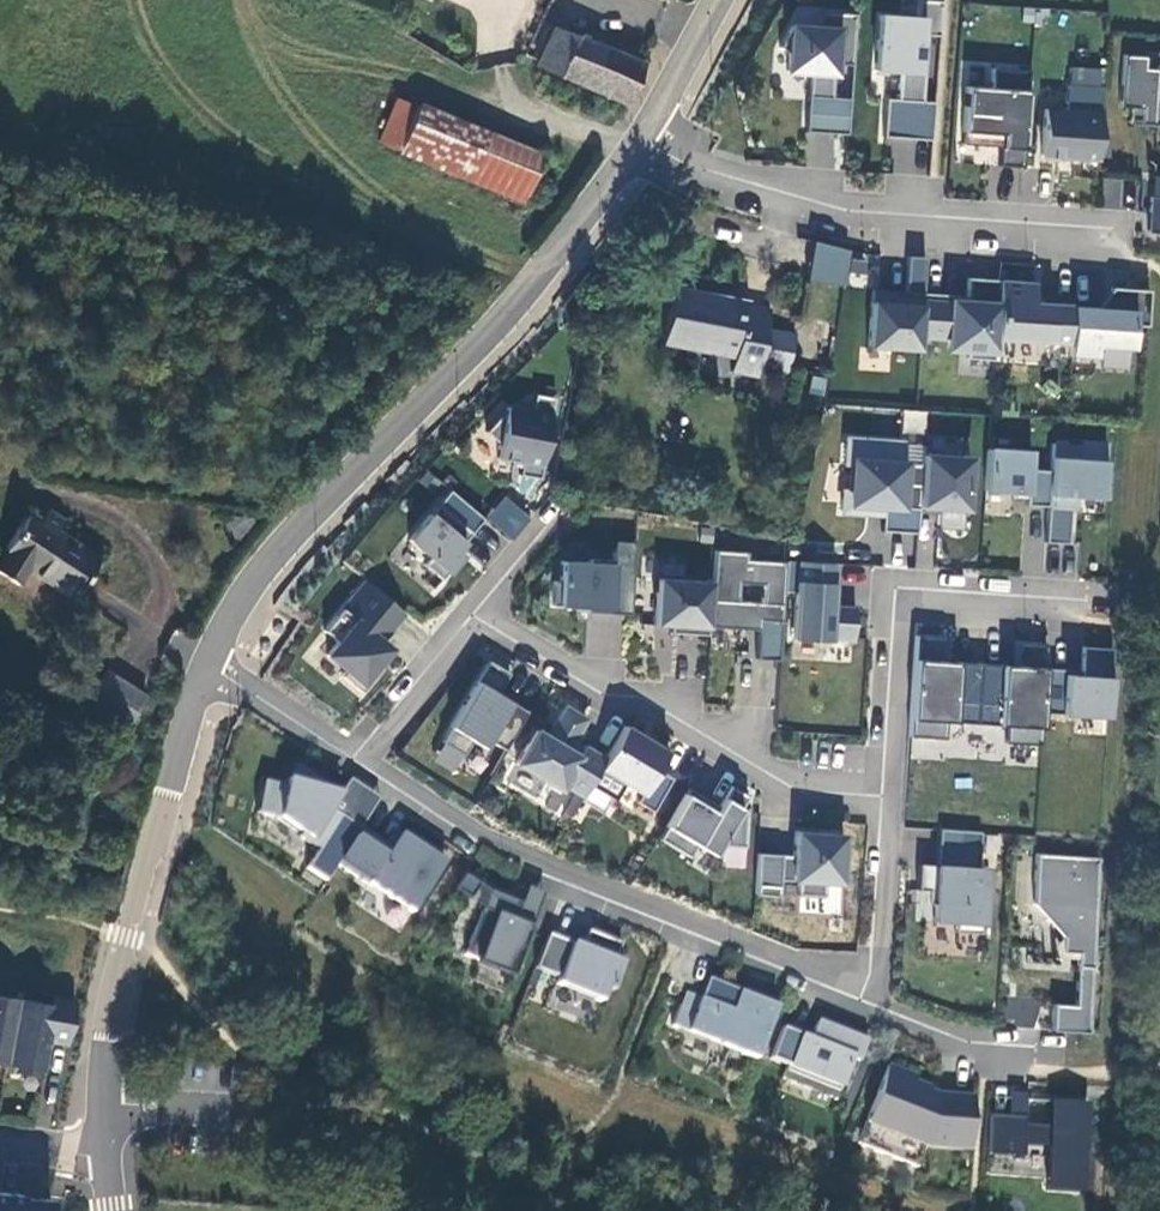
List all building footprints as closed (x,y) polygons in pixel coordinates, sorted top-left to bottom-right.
[(940,1),(926,0),(915,0),(914,17),(878,15),(874,70),(899,72),(897,100),(885,99),(883,137),(922,139),(924,101),(921,101),(924,63),(918,63),(919,44),(925,44),(926,35),(938,36),(940,1)] [(805,132),(838,134),(841,98),(832,98),(834,64),(835,55),(852,56),(855,14),(818,11),(817,28),(790,26),(778,47),(787,52),(786,70),(810,72),(805,132)] [(642,63),(552,27),(535,65),(625,106),(642,63)] [(1159,125),(1159,52),(1157,52),(1156,69),(1145,68),(1145,56),(1123,55),(1119,107),(1132,107),(1141,108),(1140,123),(1158,124),(1159,125)] [(834,64),(852,65),(852,56),(835,55),(834,64)] [(1022,168),(1029,71),(991,69),(989,88),(965,87),(961,144),(1000,147),(998,166),(1022,168)] [(1097,161),(1102,89),(1066,86),(1065,110),(1044,109),(1041,157),(1097,161)] [(416,107),(394,98),(376,142),(522,202),(541,154),(417,104),(416,107)] [(838,134),(847,135),(850,99),(841,98),(838,134)] [(931,140),(933,102),(924,101),(922,139),(931,140)] [(1132,107),(1130,126),(1158,128),(1158,124),(1140,123),(1141,108),(1132,107)] [(1103,176),(1102,206),(1135,208),(1137,178),(1103,176)] [(1151,176),(1150,197),(1159,197),(1159,176),(1151,176)] [(1150,197),(1147,232),(1159,233),(1159,197),(1150,197)] [(847,285),(851,247),(815,243),(811,282),(847,285)] [(993,360),(994,338),(998,280),(967,278),(966,296),(965,302),(951,301),(951,295),(922,293),(919,337),(947,339),(946,348),(966,349),(966,358),(993,360)] [(998,280),(994,338),(1069,343),(1072,306),(1072,305),(1033,302),(1034,283),(998,280)] [(1146,326),(1148,290),(1111,288),(1109,309),(1095,308),(1072,306),(1069,343),(1068,356),(1093,357),(1094,346),(1131,349),(1133,325),(1146,326)] [(1109,309),(1111,288),(1095,308),(1109,309)] [(748,303),(674,289),(663,343),(703,350),(703,348),(735,353),(732,371),(755,376),(757,365),(764,328),(768,310),(747,306),(748,303)] [(918,351),(922,293),(871,290),(867,347),(918,351)] [(787,371),(794,335),(764,328),(757,365),(787,371)] [(494,460),(519,465),(517,477),(537,481),(553,400),(533,396),(529,413),(506,409),(483,433),(497,446),(494,460)] [(921,531),(922,510),(925,462),(903,461),(905,439),(850,436),(848,463),(853,464),(851,487),(847,486),(845,509),(872,511),(873,503),(887,504),(885,528),(921,531)] [(1055,441),(1052,492),(1111,496),(1114,458),(1086,456),(1087,443),(1055,441)] [(1028,503),(1050,504),(1052,469),(1032,467),(1033,450),(989,447),(986,488),(1029,491),(1028,503)] [(974,456),(926,452),(925,462),(922,510),(942,511),(943,505),(977,507),(980,456),(974,456)] [(455,551),(482,518),(448,490),(406,539),(428,557),(422,564),(440,579),(460,555),(455,551)] [(504,495),(484,520),(512,541),(531,517),(504,495)] [(1073,511),(1050,510),(1049,540),(1071,541),(1073,511)] [(10,592),(26,568),(72,598),(98,559),(27,512),(0,553),(0,585),(10,592)] [(712,582),(709,627),(758,630),(756,659),(779,660),(785,562),(746,560),(747,553),(714,550),(712,582)] [(630,615),(634,554),(613,553),(612,561),(590,559),(589,563),(560,561),(559,581),(553,581),(551,605),(586,607),(586,612),(630,615)] [(830,606),(833,564),(797,561),(792,639),(828,641),(828,638),(853,640),(855,607),(830,606)] [(670,633),(708,635),(709,627),(712,582),(657,579),(654,625),(670,626),(670,633)] [(379,641),(402,613),(363,580),(321,630),(335,642),(325,654),(344,671),(341,676),(360,692),(393,653),(379,641)] [(969,704),(976,705),(979,664),(956,662),(955,678),(942,677),(945,637),(915,635),(908,736),(944,738),(945,721),(967,723),(969,704)] [(1004,743),(1040,745),(1045,668),(1047,644),(1017,643),(1014,682),(1002,681),(1003,666),(979,664),(976,705),(985,706),(984,724),(1006,726),(1004,743)] [(1083,647),(1081,671),(1081,676),(1065,675),(1065,670),(1045,668),(1042,713),(1107,718),(1112,649),(1083,647)] [(488,661),(440,741),(462,754),(471,740),(483,747),(488,740),(505,750),(527,712),(497,693),(509,673),(488,661)] [(145,695),(105,670),(85,701),(125,727),(145,695)] [(967,723),(975,724),(976,705),(969,704),(967,723)] [(975,724),(984,724),(985,706),(976,705),(975,724)] [(598,768),(604,758),(583,745),(581,748),(577,755),(567,749),(571,742),(585,719),(564,706),(546,737),(534,729),(514,763),(558,789),(560,784),(581,797),(598,768)] [(622,727),(604,758),(598,768),(640,793),(635,801),(652,811),(672,778),(656,769),(669,748),(651,738),(649,741),(623,725),(622,727)] [(339,794),(295,766),(285,781),(284,787),(262,782),(254,814),(276,819),(299,834),(297,837),(317,850),(305,869),(324,882),(336,864),(359,829),(329,809),(339,794)] [(348,779),(339,794),(329,809),(359,829),(379,799),(348,779)] [(748,796),(731,785),(718,806),(687,787),(657,838),(688,856),(695,844),(713,855),(719,844),(744,846),(747,811),(741,808),(748,796)] [(359,829),(336,864),(411,913),(444,863),(399,834),(389,849),(359,829)] [(977,868),(980,832),(938,829),(936,865),(917,864),(916,890),(926,890),(925,902),(933,903),(932,922),(953,923),(953,931),(979,933),(983,868),(977,868)] [(756,853),(754,894),(777,895),(778,879),(796,880),(795,894),(822,896),(823,882),(839,883),(842,834),(793,831),(792,855),(756,853)] [(1051,1003),(1049,1030),(1086,1032),(1098,858),(1036,854),(1033,904),(1062,937),(1061,951),(1077,952),(1077,959),(1073,1004),(1051,1003)] [(478,885),(463,875),(453,890),(468,901),(478,885)] [(543,894),(526,887),(519,904),(513,921),(530,927),(543,894)] [(513,921),(519,904),(488,891),(462,955),(475,960),(474,965),(510,979),(530,927),(513,921)] [(580,947),(546,934),(533,968),(557,978),(554,984),(599,1002),(604,989),(610,991),(621,964),(613,961),(620,944),(603,937),(586,931),(580,947)] [(755,1060),(776,1006),(707,978),(699,998),(690,995),(685,1007),(680,1005),(671,1026),(755,1060)] [(0,1063),(35,1070),(40,1040),(59,1044),(67,998),(47,995),(46,1004),(12,997),(0,1063)] [(12,997),(0,995),(0,1063),(12,997)] [(809,1040),(781,1027),(769,1059),(787,1066),(785,1070),(838,1092),(851,1058),(858,1061),(866,1041),(816,1022),(809,1040)] [(967,1150),(971,1097),(943,1095),(943,1097),(913,1085),(916,1076),(887,1065),(856,1144),(916,1168),(924,1146),(967,1150)] [(838,1092),(785,1070),(781,1079),(835,1100),(838,1092)] [(1008,1094),(1006,1118),(1023,1119),(1025,1095),(1008,1094)] [(988,1116),(984,1170),(1044,1174),(1043,1180),(1043,1188),(1081,1190),(1087,1105),(1048,1102),(1046,1128),(1023,1126),(1023,1119),(1006,1118),(988,1116)] [(45,1203),(17,1200),(18,1197),(0,1196),(0,1210),(43,1210),(45,1203)]
